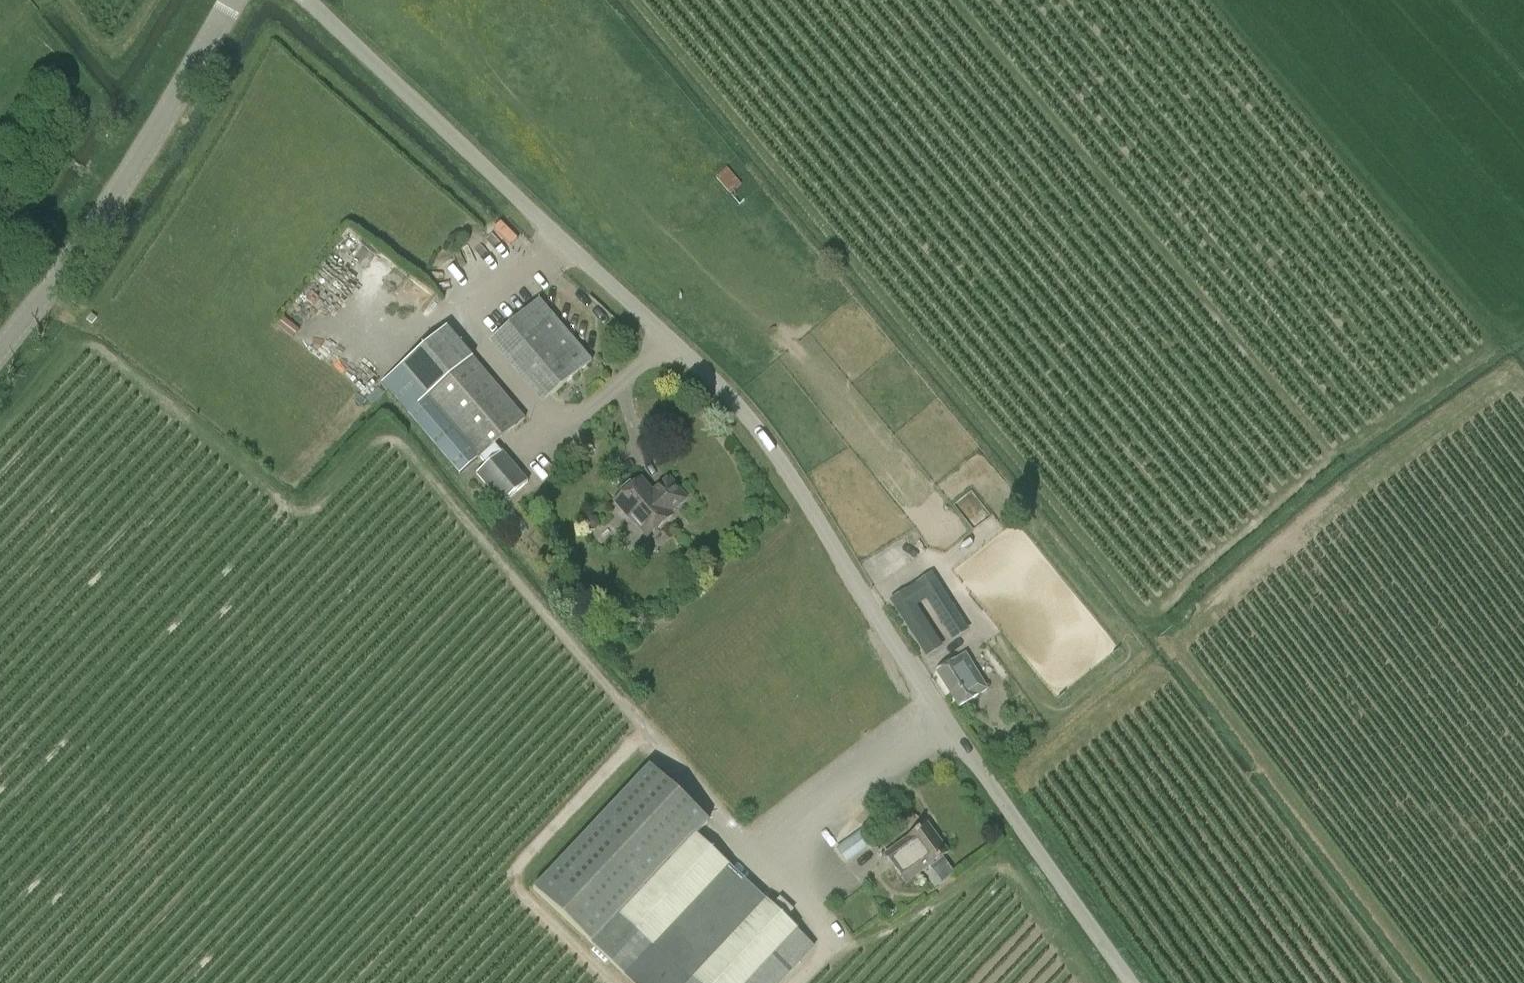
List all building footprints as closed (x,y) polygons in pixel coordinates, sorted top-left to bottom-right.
[(732,193),(744,182),(728,165),(716,176),(732,193)] [(540,300),(500,333),(553,396),(593,362),(540,300)] [(524,420),(446,328),(400,366),(381,383),(460,474),(479,457),(485,465),(475,474),(500,504),(526,483),(494,444),(524,420)] [(687,498),(668,477),(652,491),(640,478),(614,502),(646,538),(672,515),(670,513),(687,498)] [(944,629),(960,619),(931,576),(891,602),(919,646),(936,635),(917,607),(925,601),(944,629)] [(987,690),(964,654),(936,671),(960,707),(987,690)] [(649,765),(533,889),(591,944),(590,945),(624,977),(630,982),(780,982),(815,946),(797,930),(798,929),(766,900),(729,866),(696,835),(709,821),(649,765)] [(865,819),(873,829),(882,823),(875,813),(865,819)] [(926,824),(884,855),(905,884),(948,853),(926,824)] [(875,844),(863,829),(836,847),(848,864),(875,844)]
